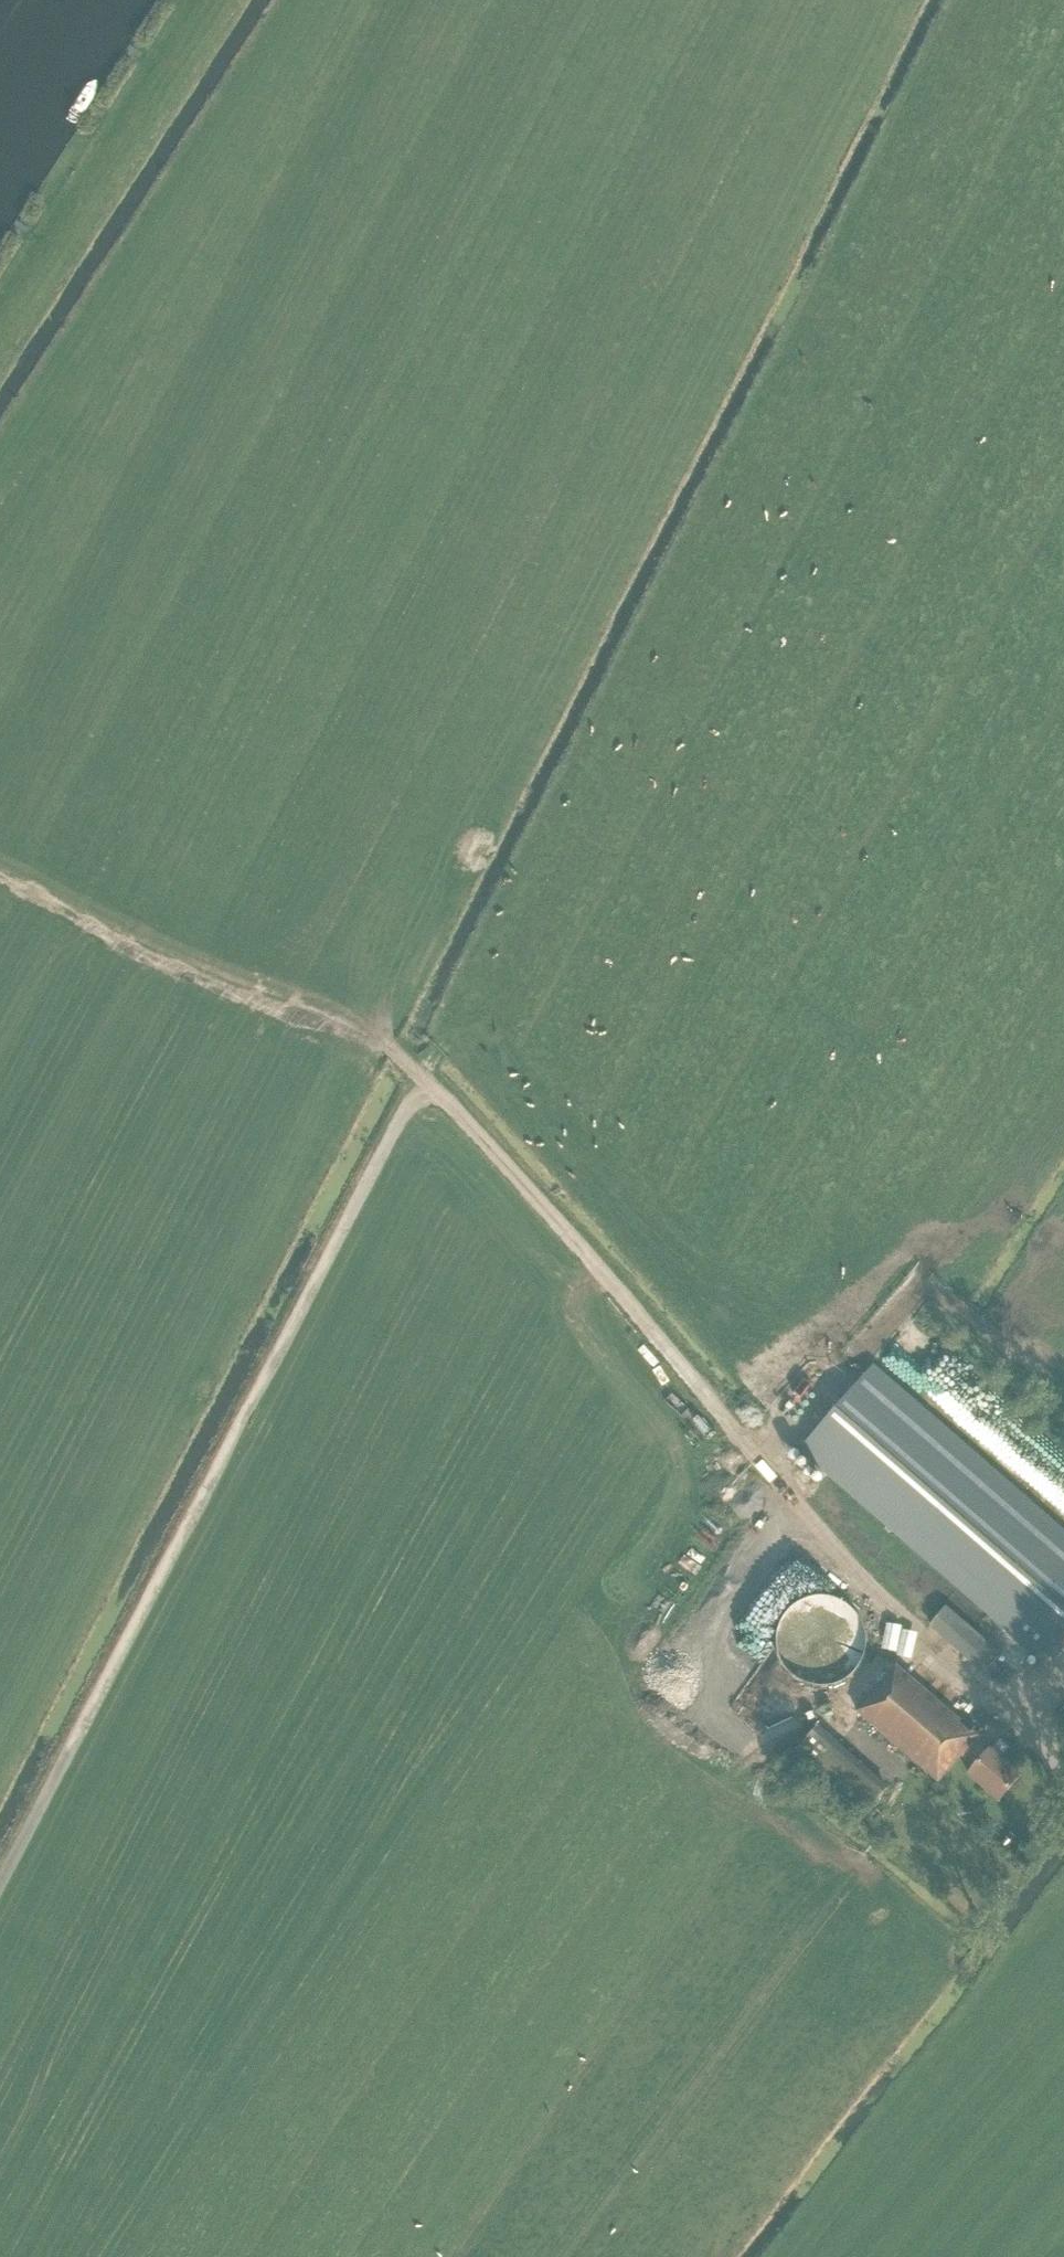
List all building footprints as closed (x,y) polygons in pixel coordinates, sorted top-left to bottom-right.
[(872,1365),(801,1449),(1044,1660),(1063,1637),(1063,1532),(872,1365)] [(775,1637),(775,1640),(775,1645),(775,1648),(776,1653),(778,1657),(779,1660),(781,1663),(782,1666),(785,1669),(789,1673),(792,1676),(796,1679),(799,1680),(803,1683),(808,1684),(813,1685),(816,1686),(820,1686),(825,1686),(830,1685),(835,1684),(838,1682),(841,1681),(845,1679),(847,1677),(850,1675),(852,1673),(856,1669),(858,1666),(861,1662),(863,1657),(865,1653),(865,1651),(866,1648),(866,1643),(866,1640),(866,1637),(866,1632),(865,1627),(863,1623),(861,1618),(858,1614),(857,1612),(853,1608),(850,1605),(846,1602),(843,1600),(839,1598),(835,1596),(830,1595),(825,1594),(820,1594),(816,1594),(811,1595),(806,1596),(803,1597),(800,1599),(796,1601),(794,1603),(791,1605),(789,1607),(786,1609),(783,1613),(781,1617),(780,1618),(779,1621),(777,1626),(776,1629),(776,1630),(775,1635),(775,1637)] [(985,1672),(998,1657),(944,1608),(930,1624),(985,1672)] [(987,1751),(974,1739),(978,1734),(897,1664),(857,1709),(938,1780),(961,1753),(976,1766),(970,1773),(999,1799),(1021,1774),(991,1748),(987,1751)] [(865,1813),(889,1786),(818,1725),(794,1753),(865,1813)]
